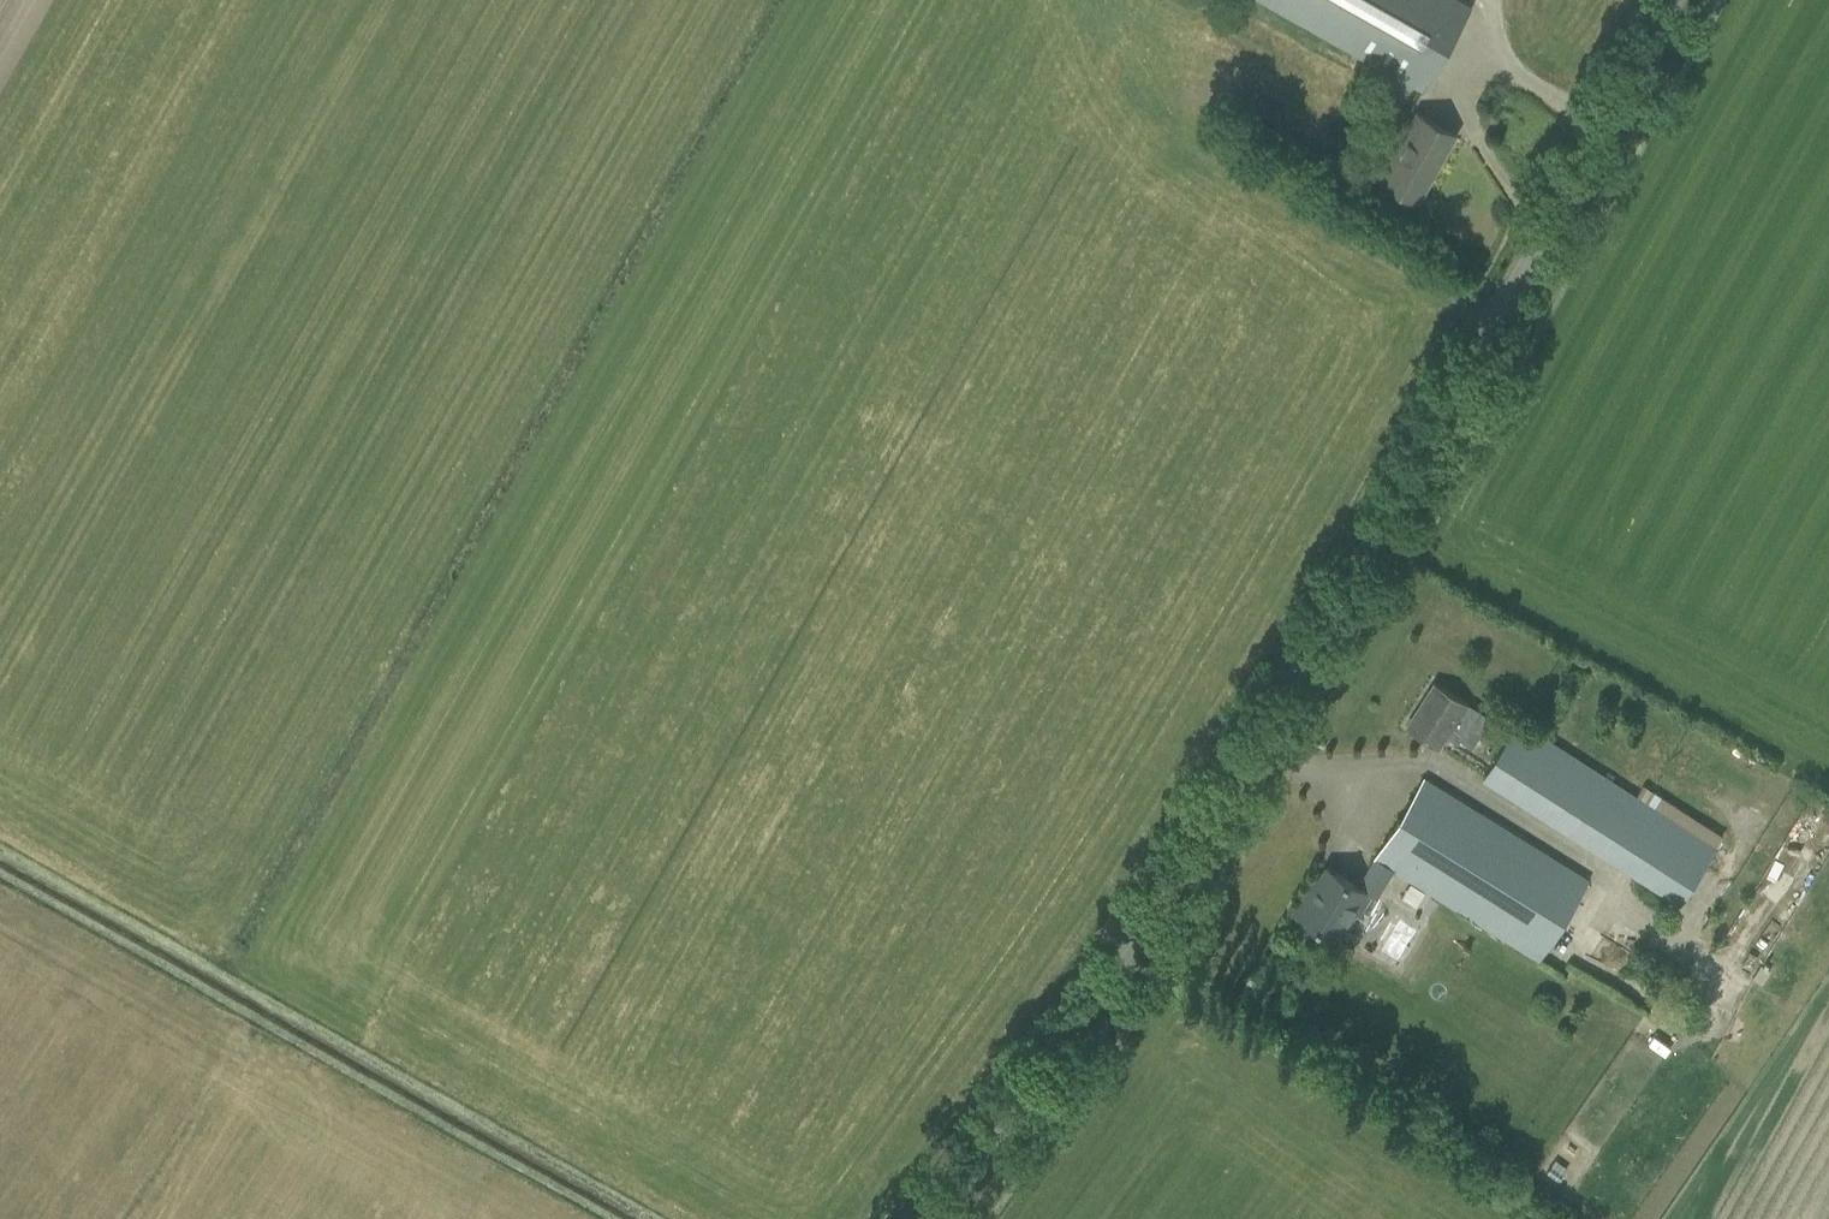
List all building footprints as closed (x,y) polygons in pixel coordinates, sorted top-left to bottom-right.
[(1391,71),(1414,84),(1423,89),(1469,7),(1458,0),(1262,0),(1391,71)] [(1418,113),(1381,178),(1417,198),(1453,133),(1418,113)] [(1436,747),(1464,703),(1432,682),(1403,726),(1436,747)] [(1720,839),(1642,789),(1635,799),(1517,724),(1481,779),(1677,905),(1720,839)] [(1537,960),(1587,882),(1445,791),(1425,778),(1358,886),(1325,865),(1310,890),(1307,888),(1293,911),(1313,924),(1328,934),(1344,908),(1357,916),(1369,896),(1374,899),(1394,868),(1537,960)]
